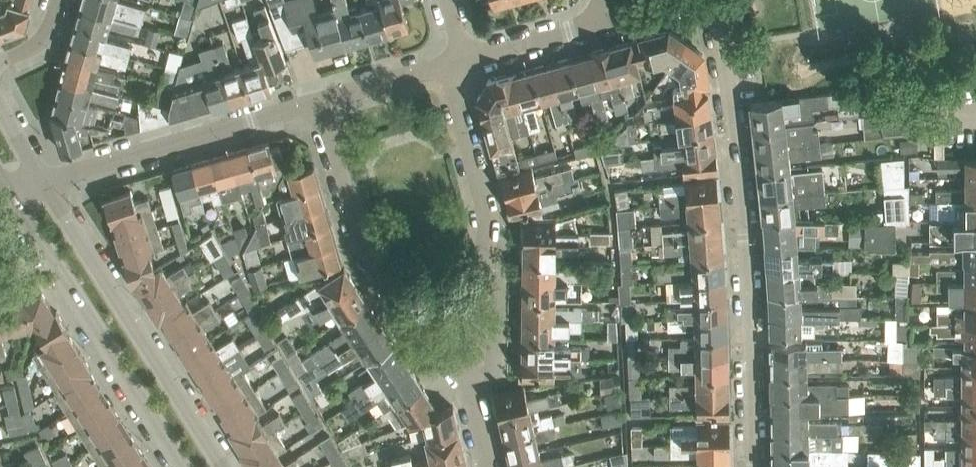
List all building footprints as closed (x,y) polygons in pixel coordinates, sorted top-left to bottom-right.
[(25,25),(32,0),(0,0),(0,35),(25,25)] [(80,6),(138,22),(141,23),(146,8),(119,0),(82,0),(80,6)] [(178,15),(193,19),(197,5),(197,3),(189,0),(183,0),(180,10),(178,15)] [(334,5),(317,10),(314,0),(285,0),(284,0),(294,35),(295,35),(294,30),(307,26),(315,52),(345,44),(334,5)] [(334,5),(345,44),(354,41),(357,43),(362,41),(363,38),(366,38),(357,8),(356,4),(350,6),(348,0),(333,0),(334,5)] [(357,8),(366,38),(369,37),(372,36),(374,38),(379,36),(381,33),(389,31),(380,0),(366,0),(368,6),(361,7),(357,8)] [(389,31),(409,26),(402,2),(407,0),(380,0),(389,31)] [(261,25),(250,29),(253,38),(264,67),(265,67),(275,63),(286,60),(265,4),(255,8),(261,25)] [(80,6),(75,24),(107,33),(109,25),(135,32),(138,22),(80,6)] [(178,15),(174,32),(188,36),(193,19),(178,15)] [(246,15),(231,20),(237,38),(242,37),(251,63),(240,66),(250,96),(253,95),(272,89),(270,83),(265,67),(264,67),(253,38),(250,29),(246,15)] [(75,24),(70,40),(126,55),(128,56),(131,45),(105,38),(107,33),(75,24)] [(149,27),(144,43),(156,46),(160,30),(149,27)] [(668,30),(630,40),(637,63),(661,56),(670,62),(685,41),(668,30)] [(70,40),(65,57),(98,66),(100,60),(123,66),(126,55),(70,40)] [(630,40),(609,45),(623,96),(634,93),(629,75),(639,72),(637,63),(630,40)] [(685,41),(670,62),(678,68),(680,83),(675,84),(672,87),(673,94),(708,90),(702,53),(685,41)] [(224,42),(213,46),(232,101),(250,96),(240,66),(233,69),(224,42)] [(609,45),(589,51),(590,53),(598,83),(602,97),(610,94),(615,113),(627,110),(626,107),(623,96),(609,45)] [(232,101),(213,46),(203,49),(211,76),(174,87),(168,107),(167,109),(171,118),(175,117),(175,118),(176,117),(182,115),(182,116),(183,115),(195,112),(197,112),(196,111),(213,106),(213,107),(232,101)] [(166,66),(178,69),(183,54),(171,50),(166,66)] [(583,53),(569,57),(577,89),(581,101),(590,98),(598,127),(609,124),(602,97),(598,83),(590,53),(583,55),(583,53)] [(65,57),(60,78),(118,93),(121,82),(114,80),(115,74),(97,69),(98,66),(65,57)] [(558,62),(552,64),(563,105),(567,120),(578,117),(571,91),(577,89),(569,57),(558,59),(558,62)] [(279,75),(275,63),(265,67),(270,83),(276,81),(279,75)] [(544,63),(532,67),(541,99),(549,97),(557,123),(567,120),(563,105),(552,64),(544,66),(544,63)] [(161,83),(174,87),(178,69),(166,66),(161,83)] [(514,71),(530,130),(540,127),(533,101),(541,99),(532,67),(521,70),(521,72),(515,74),(514,71)] [(507,73),(495,76),(511,135),(530,130),(514,71),(513,72),(514,74),(507,76),(507,73)] [(489,78),(477,98),(497,172),(520,166),(511,135),(495,76),(489,78)] [(60,78),(56,94),(88,103),(89,98),(115,105),(118,93),(60,78)] [(159,83),(154,103),(168,107),(174,87),(161,83),(159,83)] [(768,100),(750,102),(753,126),(785,123),(785,121),(808,118),(807,109),(812,108),(837,105),(858,103),(862,102),(860,88),(814,94),(799,96),(770,100),(768,100)] [(651,108),(642,109),(644,119),(650,118),(708,110),(707,104),(710,103),(708,90),(673,94),(674,103),(651,106),(651,108)] [(53,105),(51,112),(95,123),(99,106),(88,103),(56,94),(53,105)] [(171,119),(171,118),(167,109),(168,107),(154,103),(139,99),(140,118),(140,128),(171,119)] [(883,136),(919,132),(919,128),(920,116),(921,108),(881,112),(883,136)] [(708,110),(650,118),(651,128),(677,125),(678,134),(713,130),(712,118),(709,118),(708,110)] [(62,150),(94,141),(91,131),(102,134),(104,131),(108,132),(109,127),(95,123),(51,112),(62,150)] [(125,114),(123,121),(125,121),(125,128),(125,132),(140,128),(140,118),(125,114)] [(567,120),(557,123),(559,132),(570,129),(567,120)] [(626,122),(606,141),(607,144),(631,141),(628,122),(626,122)] [(786,125),(785,123),(753,126),(756,149),(820,143),(818,130),(812,131),(811,122),(786,125)] [(679,141),(653,145),(654,156),(713,149),(712,142),(715,142),(713,130),(678,134),(679,141)] [(934,156),(944,156),(944,148),(944,132),(934,132),(934,156)] [(916,136),(900,138),(902,150),(918,148),(917,142),(916,136)] [(269,140),(250,146),(264,196),(269,194),(282,171),(287,161),(283,159),(284,158),(279,142),(270,145),(269,140)] [(833,141),(820,143),(756,149),(758,169),(790,166),(789,158),(821,155),(834,154),(833,141)] [(592,143),(575,147),(577,155),(594,151),(593,147),(592,143)] [(230,152),(238,178),(242,190),(252,187),(257,204),(265,202),(265,201),(264,196),(250,146),(230,152)] [(622,148),(600,149),(603,162),(623,159),(622,148)] [(547,149),(536,152),(538,161),(549,158),(547,149)] [(654,156),(640,157),(641,169),(682,165),(683,173),(718,169),(716,157),(714,157),(713,149),(654,156)] [(241,191),(242,190),(238,178),(230,152),(211,157),(223,199),(224,199),(224,201),(243,196),(241,191)] [(536,152),(524,155),(527,164),(538,161),(536,152)] [(937,157),(937,168),(964,168),(964,176),(975,176),(975,156),(944,157),(937,157)] [(211,157),(191,163),(202,200),(202,201),(214,197),(215,200),(216,203),(224,201),(224,199),(223,199),(211,157)] [(283,195),(320,185),(314,165),(294,171),(292,163),(287,161),(282,171),(286,173),(285,174),(279,183),(281,190),(283,195)] [(191,163),(172,168),(184,211),(194,208),(192,203),(202,200),(191,163)] [(758,169),(761,196),(825,191),(823,177),(822,168),(807,169),(791,171),(790,166),(758,169)] [(531,168),(499,177),(502,189),(504,188),(507,196),(562,180),(572,177),(569,167),(559,169),(533,176),(531,168)] [(508,202),(506,203),(509,215),(558,201),(556,193),(579,187),(576,176),(572,177),(562,180),(507,196),(508,202)] [(936,189),(936,200),(937,200),(975,200),(975,176),(964,176),(964,188),(936,189)] [(685,190),(658,193),(659,203),(719,198),(718,191),(720,191),(719,179),(684,181),(685,190)] [(278,197),(280,205),(283,216),(325,203),(320,185),(283,195),(278,197)] [(170,186),(160,189),(164,203),(174,200),(170,186)] [(626,188),(612,189),(616,208),(629,207),(626,188)] [(131,189),(104,198),(112,221),(152,207),(148,197),(135,201),(131,189)] [(826,204),(825,191),(761,196),(763,219),(796,220),(795,207),(826,204)] [(909,201),(924,200),(924,191),(909,191),(909,201)] [(884,209),(875,209),(876,222),(899,222),(905,222),(903,193),(883,195),(884,209)] [(719,198),(659,203),(660,213),(687,211),(688,220),(723,218),(722,206),(719,206),(719,198)] [(168,217),(178,214),(174,200),(164,203),(168,217)] [(975,219),(975,200),(937,200),(937,219),(975,219)] [(325,203),(283,216),(286,227),(285,227),(287,235),(330,223),(325,203)] [(112,221),(118,240),(158,226),(152,207),(112,221)] [(616,208),(615,208),(616,228),(631,226),(635,226),(634,207),(629,207),(616,208)] [(258,216),(253,217),(256,227),(257,226),(261,223),(263,223),(267,222),(262,208),(258,216)] [(521,221),(521,234),(524,234),(524,241),(582,242),(588,242),(613,243),(612,231),(577,231),(574,217),(556,222),(521,221)] [(689,227),(662,229),(663,243),(722,238),(721,230),(724,230),(723,218),(688,220),(689,227)] [(171,221),(175,236),(184,234),(179,219),(171,221)] [(796,220),(763,219),(763,223),(765,244),(799,245),(815,245),(815,232),(839,232),(839,221),(796,220)] [(929,219),(929,240),(956,240),(961,239),(965,239),(975,239),(975,219),(937,219),(929,219)] [(850,221),(850,245),(868,245),(868,222),(850,221)] [(876,222),(868,222),(868,245),(868,249),(899,249),(899,222),(876,222)] [(209,223),(202,227),(205,231),(212,227),(209,223)] [(269,240),(263,223),(261,223),(257,226),(256,227),(246,247),(256,244),(269,240)] [(330,223),(287,235),(293,255),(294,254),(336,242),(330,223)] [(233,228),(236,237),(239,248),(240,247),(248,233),(246,225),(233,228)] [(124,258),(150,250),(164,245),(158,226),(118,240),(124,258)] [(631,226),(616,228),(617,246),(629,245),(633,245),(631,226)] [(188,249),(184,234),(175,236),(181,254),(188,249)] [(239,248),(236,237),(228,240),(234,251),(239,248)] [(663,243),(651,243),(651,247),(652,252),(663,251),(680,250),(691,249),(692,258),(726,256),(725,245),(722,245),(722,238),(663,243)] [(965,239),(965,249),(930,249),(930,252),(912,252),(912,260),(921,260),(930,260),(965,260),(975,260),(975,239),(965,239)] [(521,248),(521,259),(556,260),(556,252),(582,252),(588,252),(588,242),(582,242),(524,241),(523,248),(521,248)] [(293,255),(284,257),(289,277),(342,262),(336,242),(294,254),(293,255)] [(246,247),(244,252),(247,264),(260,260),(256,244),(246,247)] [(799,245),(765,244),(767,267),(801,268),(815,269),(833,270),(833,258),(821,258),(821,255),(809,255),(809,257),(800,257),(799,245)] [(211,258),(213,257),(224,251),(221,245),(208,252),(211,258)] [(629,245),(617,246),(618,262),(630,262),(629,245)] [(134,281),(134,282),(156,268),(150,250),(124,258),(132,282),(134,281)] [(236,271),(224,251),(213,257),(225,277),(236,271)] [(664,267),(656,268),(657,280),(665,279),(666,279),(725,277),(724,269),(727,269),(726,256),(692,258),(692,265),(664,267)] [(833,258),(833,270),(845,270),(845,258),(833,258)] [(521,259),(521,272),(523,272),(523,279),(581,280),(581,269),(556,268),(556,260),(521,259)] [(911,272),(912,260),(892,260),(892,272),(911,272)] [(921,260),(912,260),(911,272),(911,274),(921,274),(921,260)] [(965,260),(965,267),(938,267),(938,281),(975,280),(975,260),(965,260)] [(188,273),(194,269),(195,268),(190,261),(183,265),(188,273)] [(600,261),(600,280),(604,280),(616,280),(614,261),(600,261)] [(630,262),(618,262),(620,282),(627,281),(632,281),(630,262)] [(261,264),(248,267),(254,288),(267,284),(261,264)] [(134,282),(146,300),(188,273),(183,265),(168,275),(161,265),(156,268),(134,282)] [(329,299),(355,282),(344,266),(298,296),(278,309),(284,318),(302,310),(329,299)] [(801,268),(767,267),(768,292),(802,293),(815,293),(833,293),(855,294),(855,282),(815,281),(815,269),(801,268)] [(194,269),(188,273),(146,300),(158,319),(186,301),(185,299),(183,300),(178,292),(200,279),(194,269)] [(242,275),(240,276),(232,281),(239,294),(249,288),(242,275)] [(725,277),(666,279),(667,299),(694,298),(728,297),(728,284),(725,284),(725,277)] [(520,287),(520,298),(556,299),(581,299),(581,280),(523,279),(523,287),(520,287)] [(938,290),(946,290),(946,299),(965,299),(975,299),(975,280),(938,281),(938,290)] [(620,282),(617,282),(618,300),(629,300),(627,281),(620,282)] [(911,281),(910,299),(921,299),(921,281),(911,281)] [(342,319),(368,302),(355,282),(329,299),(302,310),(307,319),(303,321),(306,326),(334,308),(342,319)] [(249,288),(239,294),(250,313),(254,310),(260,306),(253,294),(249,288)] [(34,325),(57,310),(56,309),(54,310),(41,290),(25,294),(33,325),(34,325)] [(802,293),(768,292),(768,293),(769,314),(826,315),(828,315),(832,315),(840,316),(860,316),(860,305),(855,305),(832,304),(815,304),(802,304),(802,293)] [(20,329),(25,327),(33,325),(25,294),(2,301),(11,331),(20,329)] [(694,305),(666,306),(667,316),(726,315),(726,308),(729,308),(728,297),(694,298),(694,305)] [(520,298),(520,311),(523,311),(523,318),(582,319),(587,319),(588,307),(556,307),(556,299),(520,298)] [(629,300),(618,300),(619,320),(625,319),(630,319),(633,319),(632,300),(629,300)] [(7,353),(1,334),(11,331),(2,301),(0,301),(0,355),(7,353)] [(193,311),(186,301),(158,319),(160,318),(172,336),(215,309),(210,301),(193,311)] [(300,375),(381,322),(368,302),(342,319),(340,321),(346,330),(314,351),(303,359),(297,349),(288,354),(300,375)] [(937,303),(937,323),(975,323),(975,303),(965,303),(953,303),(937,303)] [(172,336),(184,355),(210,338),(204,328),(220,317),(215,309),(172,336)] [(57,310),(34,325),(42,338),(37,341),(41,348),(46,345),(68,332),(70,331),(57,310)] [(826,315),(769,314),(770,333),(802,332),(802,326),(828,326),(828,315),(826,315)] [(726,315),(667,316),(667,328),(694,327),(694,335),(730,335),(729,323),(727,323),(726,315)] [(840,316),(840,327),(859,328),(860,328),(860,324),(860,316),(840,316)] [(865,316),(864,324),(875,325),(875,317),(865,316)] [(886,317),(885,339),(896,339),(897,323),(897,317),(886,317)] [(266,328),(259,318),(250,324),(256,334),(266,328)] [(520,325),(520,337),(568,337),(568,330),(581,330),(582,319),(523,318),(522,325),(520,325)] [(630,319),(625,319),(625,336),(638,336),(637,319),(633,319),(630,319)] [(615,320),(606,320),(606,337),(616,337),(615,320)] [(367,358),(394,341),(381,322),(300,375),(312,395),(322,388),(315,378),(359,349),(364,357),(365,360),(367,359),(367,358)] [(897,323),(896,339),(906,339),(906,323),(897,323)] [(931,323),(931,331),(938,331),(938,335),(965,335),(965,342),(975,342),(975,323),(937,323),(931,323)] [(266,329),(257,335),(265,349),(275,343),(266,329)] [(79,349),(68,332),(46,345),(41,348),(32,354),(44,372),(79,349)] [(286,333),(279,338),(288,353),(296,348),(286,333)] [(695,344),(668,345),(668,356),(728,355),(727,347),(730,347),(730,335),(694,335),(695,344)] [(638,336),(625,336),(626,356),(639,356),(638,336)] [(184,355),(195,373),(238,345),(233,337),(217,347),(210,338),(184,355)] [(520,337),(520,349),(522,349),(522,356),(581,356),(590,356),(590,346),(581,346),(581,345),(568,344),(568,337),(520,337)] [(877,338),(876,342),(887,343),(886,360),(892,360),(904,360),(920,361),(920,344),(906,344),(906,339),(896,339),(885,339),(877,338)] [(822,340),(770,341),(770,357),(840,357),(851,358),(861,358),(861,353),(840,353),(840,346),(822,346),(822,340)] [(364,382),(350,391),(352,395),(356,393),(359,397),(409,364),(394,341),(367,359),(370,363),(357,371),(364,382)] [(238,345),(195,373),(207,392),(242,369),(245,368),(239,357),(244,354),(238,345)] [(933,345),(933,354),(945,354),(950,356),(962,356),(961,365),(975,365),(975,346),(956,345),(951,345),(933,345)] [(44,372),(56,391),(91,368),(79,349),(44,372)] [(272,361),(279,373),(289,367),(282,355),(272,361)] [(728,355),(668,356),(668,366),(695,366),(695,374),(730,374),(730,362),(728,362),(728,355)] [(520,364),(519,376),(554,376),(554,368),(581,368),(581,356),(522,356),(522,364),(520,364)] [(639,356),(626,356),(627,375),(640,375),(639,356)] [(807,377),(807,373),(807,368),(840,368),(840,357),(770,357),(771,377),(807,377)] [(904,360),(904,375),(920,375),(920,365),(920,361),(904,360)] [(9,378),(16,376),(24,375),(21,363),(7,366),(9,378)] [(359,397),(343,407),(349,416),(361,408),(362,410),(377,401),(383,410),(422,385),(409,364),(359,397)] [(934,384),(975,384),(975,365),(961,365),(962,374),(956,374),(945,374),(945,376),(934,376),(934,384)] [(289,367),(279,373),(286,385),(296,380),(289,367)] [(92,369),(91,368),(56,391),(55,393),(66,410),(101,387),(90,370),(92,369)] [(219,410),(254,388),(242,369),(207,392),(219,410)] [(619,373),(598,377),(600,391),(618,387),(620,386),(619,373)] [(25,374),(24,375),(16,376),(22,401),(32,395),(27,374),(25,374)] [(695,383),(668,384),(669,394),(728,394),(728,386),(731,386),(730,374),(695,374),(695,383)] [(629,395),(630,395),(641,395),(640,375),(627,375),(629,395)] [(807,377),(771,377),(771,393),(848,393),(848,384),(840,384),(807,383),(807,377)] [(934,384),(933,393),(944,394),(944,396),(956,396),(956,393),(961,394),(961,404),(975,404),(975,384),(934,384)] [(422,412),(438,408),(422,385),(383,410),(380,412),(384,419),(389,416),(396,427),(409,421),(422,413),(422,412)] [(14,386),(4,388),(7,404),(18,401),(14,386)] [(66,410),(78,428),(113,406),(101,387),(66,410)] [(266,406),(254,388),(219,410),(231,428),(229,429),(229,430),(258,411),(266,406)] [(524,388),(492,395),(496,415),(529,408),(537,406),(561,401),(558,390),(527,397),(524,388)] [(299,408),(309,402),(302,390),(292,396),(299,408)] [(771,410),(808,411),(848,411),(848,393),(771,393),(771,410)] [(728,394),(669,394),(669,405),(696,405),(696,414),(731,414),(731,401),(729,401),(728,394)] [(920,411),(920,394),(906,394),(906,411),(920,411)] [(24,411),(30,407),(34,405),(32,395),(22,401),(24,411)] [(641,395),(630,395),(631,416),(642,416),(641,395)] [(310,402),(299,408),(308,423),(318,417),(310,402)] [(961,404),(961,408),(961,418),(956,418),(956,420),(924,419),(924,427),(975,427),(975,404),(961,404)] [(425,425),(410,428),(412,438),(425,435),(458,427),(453,405),(438,408),(422,412),(422,413),(425,425)] [(125,424),(113,406),(78,428),(89,447),(125,424)] [(529,408),(496,415),(500,430),(502,429),(504,435),(554,423),(566,420),(564,412),(552,415),(551,412),(539,415),(537,406),(529,408)] [(24,411),(21,413),(22,420),(24,427),(38,427),(40,426),(30,407),(24,411)] [(618,408),(600,412),(601,426),(621,422),(618,408)] [(20,410),(6,413),(8,424),(22,420),(21,413),(20,410)] [(771,410),(772,431),(841,432),(841,421),(808,420),(808,411),(771,410)] [(258,412),(258,411),(229,430),(241,448),(241,449),(275,427),(285,421),(279,412),(263,423),(257,413),(258,412)] [(25,431),(22,420),(8,424),(11,434),(25,431)] [(40,426),(38,427),(42,436),(56,430),(52,421),(40,426)] [(554,423),(504,435),(509,455),(539,448),(537,439),(556,434),(554,423)] [(697,424),(670,425),(671,444),(729,443),(729,436),(732,436),(732,423),(697,424)] [(848,423),(848,432),(872,432),(872,424),(872,423),(848,423)] [(101,465),(110,460),(137,442),(125,424),(89,447),(101,465)] [(643,425),(632,425),(632,445),(643,445),(643,425)] [(275,427),(241,449),(241,453),(250,466),(266,466),(282,457),(279,453),(288,447),(275,427)] [(458,427),(425,435),(430,458),(413,462),(411,453),(392,458),(393,464),(382,466),(468,466),(458,427)] [(933,427),(933,435),(945,435),(945,437),(962,437),(962,446),(975,446),(975,427),(933,427)] [(338,440),(343,448),(362,441),(356,430),(338,440)] [(841,449),(841,432),(772,431),(772,448),(841,449)] [(900,449),(916,449),(916,433),(900,433),(900,449)] [(332,462),(342,457),(329,435),(319,441),(332,462)] [(365,439),(362,441),(343,448),(347,456),(368,450),(365,439)] [(137,442),(110,460),(114,466),(139,466),(148,461),(137,442)] [(671,444),(653,445),(654,456),(698,455),(698,463),(732,462),(732,451),(730,451),(729,443),(671,444)] [(924,446),(924,466),(937,466),(956,466),(975,465),(975,446),(962,446),(947,446),(947,457),(934,457),(934,446),(924,446)] [(24,453),(25,455),(28,462),(43,456),(39,447),(25,453),(24,453)] [(509,455),(511,466),(553,466),(563,465),(573,462),(571,451),(560,454),(541,458),(539,448),(509,455)] [(841,449),(772,448),(772,465),(841,466),(845,466),(845,449),(841,449)] [(627,449),(609,454),(612,466),(627,466),(627,449)] [(876,466),(920,466),(920,449),(916,449),(900,449),(876,449),(876,466)] [(52,460),(55,466),(62,466),(71,463),(67,454),(52,460)] [(47,465),(43,456),(28,462),(31,466),(42,466),(47,465)] [(294,457),(286,463),(282,457),(266,466),(301,466),(294,457)] [(332,462),(335,466),(348,466),(342,457),(332,462)]
